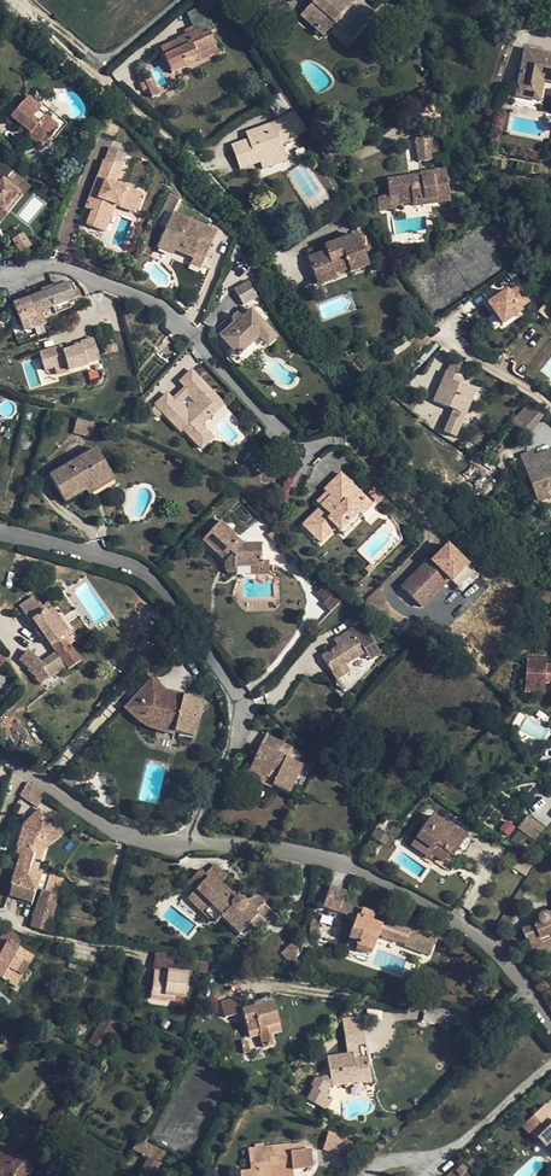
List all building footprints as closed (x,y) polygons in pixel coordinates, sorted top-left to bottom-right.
[(316,29),(327,17),(334,23),(348,36),(362,20),(367,24),(375,16),(358,0),(314,0),(313,1),(300,15),(316,29)] [(323,36),(334,23),(327,17),(316,29),(323,36)] [(353,40),(367,24),(362,20),(348,36),(353,40)] [(195,54),(216,46),(210,31),(201,35),(199,29),(177,39),(181,49),(178,50),(185,67),(199,61),(195,54)] [(219,52),(216,46),(195,54),(199,61),(219,52)] [(542,80),(550,82),(550,54),(524,49),(517,88),(531,91),(534,78),(542,80)] [(149,97),(159,93),(154,78),(143,82),(149,97)] [(538,101),(542,80),(534,78),(531,91),(517,88),(515,96),(538,101)] [(37,110),(40,106),(27,97),(11,117),(30,132),(28,134),(42,145),(57,127),(37,110)] [(433,103),(418,111),(425,124),(440,117),(433,103)] [(42,104),(40,106),(37,110),(57,127),(61,129),(65,124),(42,104)] [(294,112),(294,111),(282,119),(281,120),(289,141),(306,130),(294,112)] [(252,138),(247,140),(231,145),(239,169),(259,161),(284,153),(280,144),(289,141),(281,120),(249,132),(252,138)] [(422,154),(423,161),(431,160),(427,137),(414,138),(416,155),(422,154)] [(286,160),(284,153),(259,161),(262,169),(286,160)] [(122,210),(130,192),(116,186),(123,169),(104,162),(84,208),(92,212),(86,226),(104,233),(115,207),(122,210)] [(0,163),(0,209),(2,210),(25,184),(0,163)] [(411,202),(412,207),(449,201),(444,170),(419,174),(419,176),(386,181),(388,196),(399,195),(400,203),(411,202)] [(25,184),(2,210),(0,209),(0,220),(28,187),(25,184)] [(142,197),(130,192),(122,210),(134,214),(142,197)] [(380,212),(412,207),(411,202),(400,203),(399,195),(388,196),(379,197),(378,199),(380,212)] [(181,251),(179,255),(191,260),(193,256),(204,261),(215,236),(171,217),(157,249),(172,256),(174,252),(176,248),(181,251)] [(315,280),(333,274),(348,269),(349,272),(367,266),(356,234),(328,245),(331,250),(325,252),(307,259),(315,280)] [(199,272),(204,261),(193,256),(191,260),(188,267),(199,272)] [(155,294),(170,282),(162,273),(149,284),(155,294)] [(335,279),(333,274),(315,280),(316,285),(335,279)] [(257,296),(249,279),(240,283),(237,278),(224,284),(236,307),(257,296)] [(500,323),(531,305),(517,281),(487,299),(500,323)] [(43,293),(28,299),(34,314),(40,311),(52,307),(67,301),(72,300),(72,298),(77,296),(75,291),(70,292),(67,285),(62,286),(61,283),(42,290),(43,293)] [(27,308),(39,326),(44,323),(40,311),(34,314),(28,299),(17,303),(27,308)] [(69,307),(67,301),(52,307),(55,313),(69,307)] [(19,319),(27,308),(17,303),(13,304),(19,319)] [(39,326),(27,308),(19,319),(23,331),(39,326)] [(230,325),(220,334),(226,339),(220,344),(233,359),(254,341),(259,345),(268,337),(248,314),(240,320),(235,316),(234,315),(232,316),(230,317),(228,318),(228,322),(229,324),(230,325)] [(217,329),(220,334),(230,325),(229,324),(228,322),(228,318),(217,329)] [(102,346),(112,344),(109,327),(98,330),(102,346)] [(226,339),(220,334),(215,338),(220,344),(226,339)] [(268,337),(259,345),(263,351),(272,342),(268,337)] [(60,347),(37,353),(42,371),(53,368),(64,365),(66,372),(85,367),(85,365),(97,362),(91,341),(78,344),(79,348),(62,353),(60,347)] [(64,365),(53,368),(55,375),(66,372),(64,365)] [(185,387),(191,393),(203,381),(192,371),(180,382),(185,387)] [(432,401),(453,410),(456,412),(453,418),(450,416),(443,432),(455,437),(474,392),(459,384),(461,378),(445,372),(432,401)] [(203,381),(191,393),(201,403),(189,415),(173,398),(168,393),(156,406),(183,432),(185,431),(203,449),(213,438),(202,426),(224,404),(203,381)] [(173,398),(189,415),(201,403),(191,393),(185,387),(173,398)] [(529,404),(519,416),(530,427),(542,414),(529,404)] [(530,427),(519,416),(511,425),(523,435),(530,427)] [(96,421),(77,417),(74,432),(91,437),(96,421)] [(30,435),(24,433),(20,446),(27,447),(30,435)] [(65,502),(88,488),(112,474),(96,448),(49,475),(65,502)] [(549,460),(550,459),(550,454),(550,451),(534,457),(536,465),(524,469),(537,502),(550,498),(549,493),(550,493),(550,466),(549,460)] [(520,456),(519,457),(523,466),(532,456),(530,452),(520,456)] [(532,456),(523,466),(524,469),(536,465),(534,457),(533,457),(532,456)] [(115,479),(112,474),(88,488),(90,493),(115,479)] [(365,499),(341,475),(325,492),(328,494),(332,499),(321,508),(303,527),(322,544),(336,529),(340,533),(359,514),(354,510),(365,499)] [(318,505),(321,508),(332,499),(328,494),(318,505)] [(372,507),(365,499),(354,510),(359,514),(362,517),(372,507)] [(362,517),(359,514),(340,533),(344,537),(363,518),(362,517)] [(235,535),(220,521),(203,541),(221,558),(229,550),(233,554),(227,559),(224,566),(225,572),(234,571),(233,566),(250,566),(260,565),(260,562),(260,543),(242,544),(234,536),(235,535)] [(420,567),(423,569),(429,562),(427,560),(420,567)] [(267,562),(260,562),(260,565),(250,566),(251,575),(267,574),(267,562)] [(420,567),(399,587),(420,607),(447,580),(429,562),(423,569),(420,567)] [(339,602),(326,586),(317,594),(330,609),(339,602)] [(69,643),(46,611),(40,603),(38,604),(33,597),(19,606),(30,620),(33,619),(56,652),(41,663),(29,652),(20,661),(29,669),(27,671),(41,684),(47,677),(65,665),(68,669),(82,660),(69,643)] [(52,607),(46,611),(69,643),(72,641),(68,635),(71,632),(52,607)] [(321,657),(336,681),(349,672),(344,665),(364,652),(375,646),(361,623),(350,630),(334,640),(337,646),(321,657)] [(378,651),(375,646),(364,652),(368,658),(378,651)] [(526,689),(536,690),(537,680),(545,681),(550,681),(550,664),(544,663),(545,657),(528,655),(526,689)] [(35,691),(41,684),(27,671),(29,669),(20,661),(16,667),(30,680),(27,685),(35,691)] [(176,724),(175,731),(194,736),(201,700),(166,692),(152,680),(126,709),(139,720),(143,713),(176,724)] [(545,681),(537,680),(536,690),(545,690),(545,681)] [(173,734),(175,731),(176,724),(143,713),(139,720),(146,726),(173,734)] [(264,734),(259,746),(285,758),(290,747),(264,734)] [(297,764),(288,760),(285,758),(259,746),(245,776),(270,787),(272,784),(288,791),(300,765),(297,764)] [(293,749),(288,760),(297,764),(301,754),(293,749)] [(77,781),(68,773),(62,781),(71,788),(77,781)] [(34,806),(43,791),(27,782),(19,796),(34,806)] [(21,848),(42,854),(44,847),(48,833),(56,826),(39,808),(23,824),(16,847),(21,848)] [(439,845),(451,854),(464,835),(446,823),(444,824),(430,815),(419,831),(439,845)] [(61,831),(56,826),(48,833),(44,847),(61,831)] [(386,835),(374,830),(370,837),(381,843),(386,835)] [(439,845),(419,831),(410,846),(447,870),(455,857),(451,854),(439,845)] [(515,846),(523,837),(516,832),(509,840),(515,846)] [(42,854),(21,848),(19,855),(12,877),(12,879),(8,892),(31,897),(36,887),(44,889),(57,892),(62,874),(43,869),(42,872),(37,870),(42,854)] [(215,864),(206,875),(231,899),(235,896),(220,881),(226,874),(215,864)] [(238,933),(247,924),(256,914),(254,912),(263,902),(257,896),(246,901),(244,899),(241,897),(238,896),(235,896),(231,899),(206,875),(200,870),(186,884),(194,891),(196,890),(210,905),(206,911),(216,921),(220,917),(238,933)] [(338,911),(342,902),(345,891),(329,886),(323,905),(338,911)] [(34,926),(47,931),(57,892),(44,889),(34,926)] [(214,924),(216,921),(206,911),(210,905),(196,890),(194,891),(188,899),(214,924)] [(269,908),(263,902),(254,912),(256,914),(247,924),(251,927),(269,908)] [(338,911),(356,917),(360,915),(362,909),(342,902),(338,911)] [(433,939),(409,930),(382,920),(382,916),(362,909),(360,915),(356,917),(349,937),(358,941),(357,945),(371,950),(377,934),(404,944),(404,946),(429,954),(433,939)] [(545,915),(542,914),(539,914),(537,916),(537,919),(538,922),(520,930),(523,939),(525,938),(530,948),(533,948),(550,941),(550,912),(545,915)] [(32,955),(22,949),(21,948),(25,940),(22,938),(22,937),(5,928),(0,937),(0,938),(6,943),(0,955),(0,977),(15,985),(32,955)] [(536,954),(550,948),(550,941),(533,948),(536,954)] [(294,945),(291,944),(283,951),(287,957),(296,949),(296,947),(294,945)] [(188,973),(167,970),(166,976),(154,974),(150,997),(175,1000),(176,995),(186,996),(188,973)] [(217,1000),(209,997),(206,1007),(213,1010),(217,1000)] [(242,1012),(248,1031),(257,1029),(259,1034),(263,1047),(274,1044),(272,1033),(282,1030),(273,1000),(242,1008),(238,997),(220,1002),(225,1016),(242,1012)] [(117,1024),(104,1017),(89,1042),(102,1049),(117,1024)] [(331,1084),(361,1080),(362,1080),(361,1066),(368,1064),(367,1055),(359,1056),(354,1057),(353,1052),(359,1051),(357,1043),(365,1042),(364,1032),(352,1034),(346,1039),(347,1053),(326,1057),(327,1062),(331,1084)] [(247,1039),(241,1041),(244,1051),(251,1050),(247,1039)] [(370,1078),(368,1064),(361,1066),(362,1080),(370,1078)] [(326,1075),(308,1079),(314,1105),(332,1101),(326,1075)] [(533,1121),(546,1136),(543,1139),(550,1149),(550,1107),(533,1121)] [(35,1167),(19,1155),(37,1128),(24,1118),(0,1152),(0,1175),(25,1175),(26,1173),(29,1175),(35,1167)] [(323,1149),(344,1154),(348,1137),(328,1132),(323,1149)] [(132,1149),(133,1150),(147,1157),(159,1164),(165,1152),(138,1138),(132,1149)] [(248,1149),(251,1175),(270,1175),(269,1170),(312,1165),(311,1150),(291,1151),(290,1144),(248,1149)] [(159,1164),(147,1157),(137,1175),(152,1175),(159,1164)]
